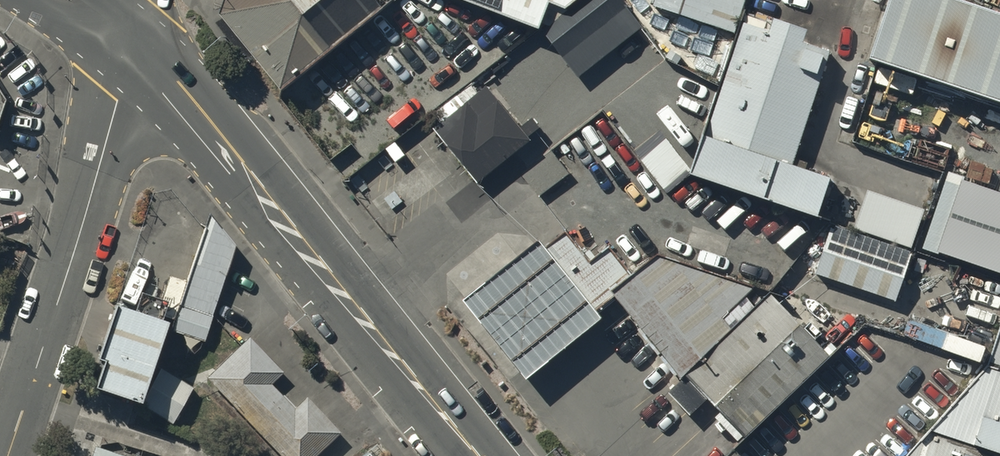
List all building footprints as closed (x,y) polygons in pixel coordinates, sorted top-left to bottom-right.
[(382,1),(382,0),(222,0),(220,7),(278,82),(382,1)] [(538,22),(547,0),(479,0),(538,22)] [(739,0),(649,0),(649,2),(730,29),(739,0)] [(989,0),(876,0),(860,46),(999,94),(999,4),(989,0)] [(826,44),(743,15),(691,162),(816,207),(828,174),(785,159),(826,44)] [(272,101),(268,105),(309,161),(313,159),(418,86),(397,58),(380,71),(356,40),(272,101)] [(530,135),(486,80),(433,122),(478,176),(530,135)] [(956,181),(932,244),(999,269),(999,197),(956,181)] [(852,229),(911,249),(924,206),(865,187),(852,229)] [(207,215),(173,326),(207,337),(234,245),(207,215)] [(852,229),(830,222),(814,269),(895,296),(911,249),(852,229)] [(464,292),(527,371),(620,298),(611,287),(629,272),(607,244),(589,259),(565,228),(546,243),(538,233),(464,292)] [(620,298),(683,372),(751,303),(745,295),(752,285),(656,250),(629,272),(611,287),(620,298)] [(830,353),(770,290),(751,303),(683,372),(748,431),(830,353)] [(165,314),(113,296),(95,349),(101,351),(92,378),(137,393),(165,314)] [(981,373),(999,380),(999,320),(981,373)] [(206,384),(277,455),(319,455),(342,433),(307,398),(293,411),(271,388),(285,375),(251,341),(206,384)] [(192,385),(160,367),(140,402),(172,420),(192,385)] [(981,373),(954,445),(985,455),(999,455),(999,380),(981,373)] [(954,445),(929,437),(911,455),(985,455),(954,445)] [(365,446),(353,455),(373,455),(365,446)]
